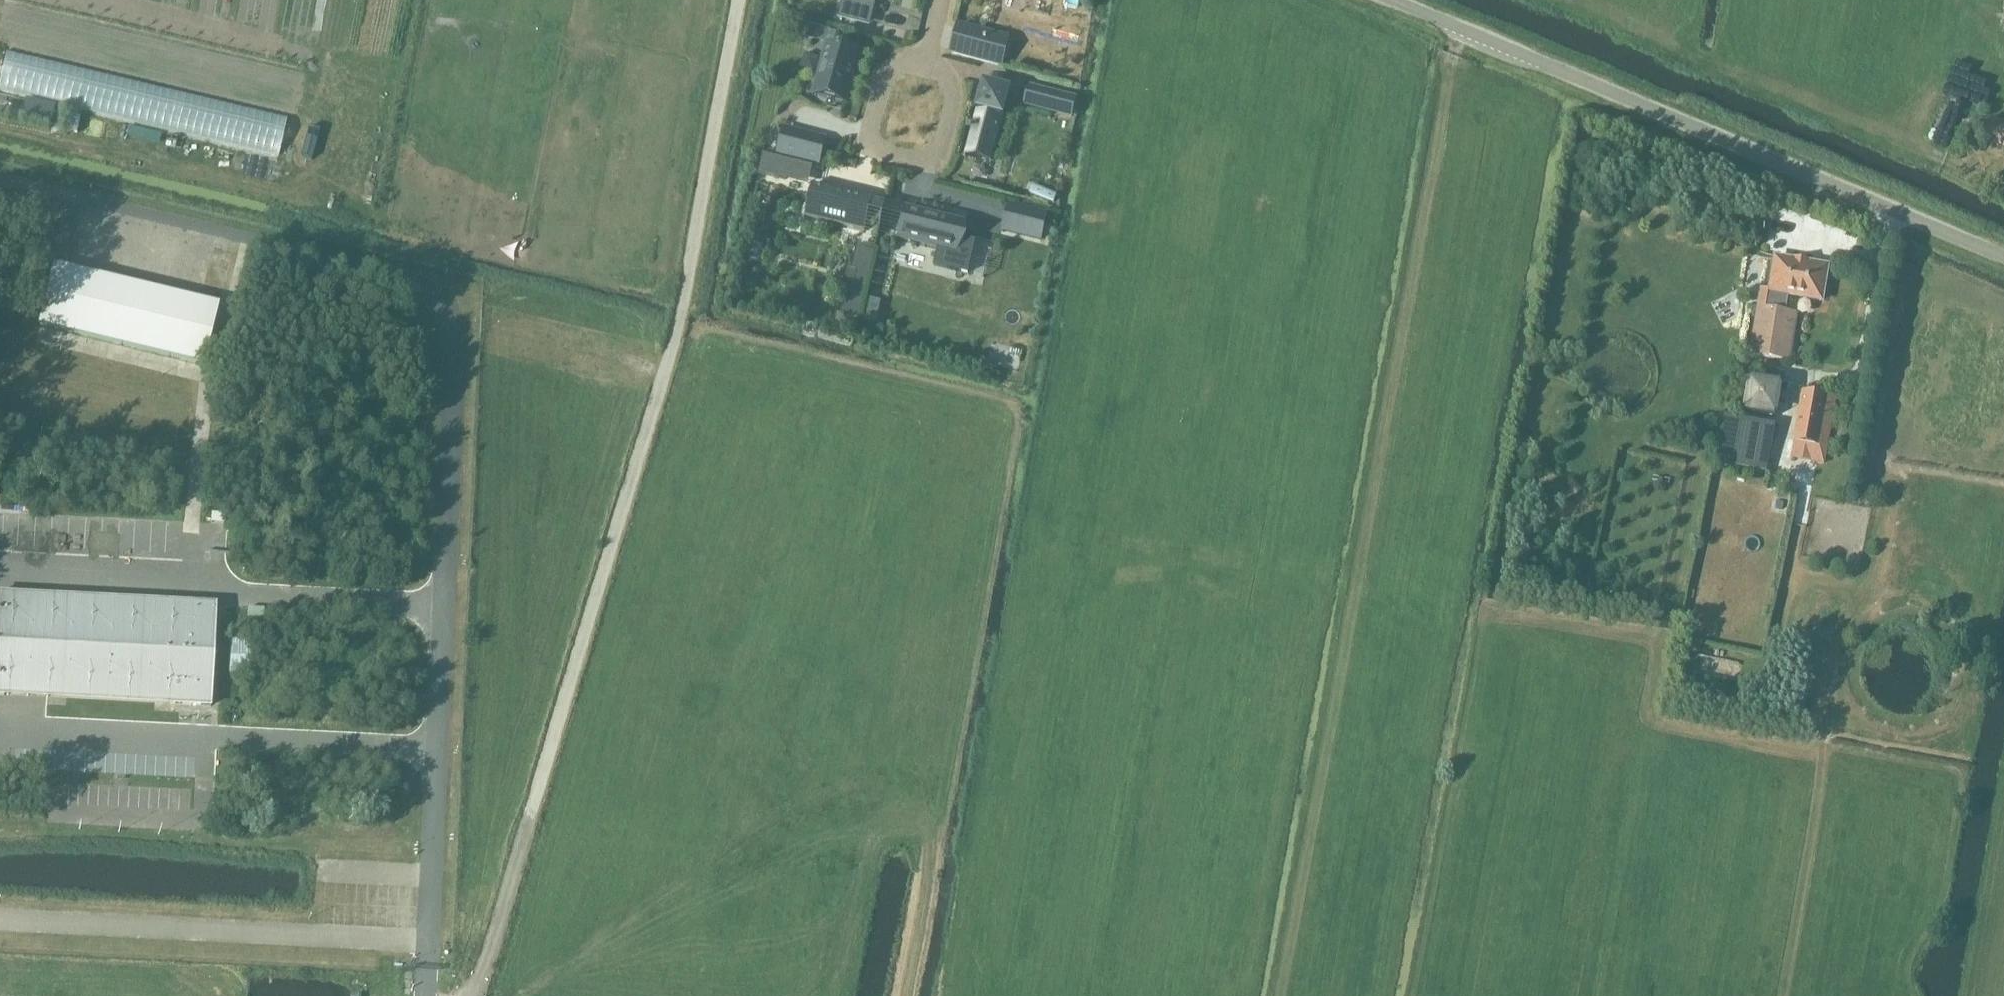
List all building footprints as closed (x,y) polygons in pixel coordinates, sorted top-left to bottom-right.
[(856,4),(842,0),(841,2),(845,3),(841,17),(867,23),(872,5),(875,6),(875,4),(872,4),(873,0),(857,0),(856,4)] [(799,24),(796,37),(810,41),(814,27),(799,24)] [(958,25),(950,52),(1003,66),(1007,55),(990,50),(994,35),(958,25)] [(827,45),(813,95),(846,104),(860,54),(827,45)] [(96,53),(88,88),(368,154),(377,119),(96,53)] [(983,85),(976,112),(964,157),(991,164),(1003,119),(1010,92),(983,85)] [(1054,110),(1058,94),(1028,86),(1024,103),(1054,110)] [(87,92),(79,127),(359,193),(367,158),(87,92)] [(2003,149),(2003,123),(1992,118),(1983,141),(2003,149)] [(825,141),(784,130),(778,153),(819,164),(825,141)] [(786,179),(790,163),(762,156),(757,174),(785,182),(786,179)] [(873,235),(881,203),(809,185),(801,216),(873,235)] [(1009,206),(1002,231),(1041,241),(1048,216),(1009,206)] [(965,223),(905,208),(897,241),(937,251),(933,266),(968,275),(976,242),(961,239),(965,223)] [(848,284),(841,313),(859,317),(876,248),(859,243),(853,264),(860,266),(855,286),(848,284)] [(1762,308),(1784,312),(1787,296),(1821,301),(1827,268),(1808,265),(1808,264),(1806,264),(1796,263),(1796,262),(1794,262),(1775,259),(1770,291),(1762,290),(1760,301),(1763,301),(1762,308)] [(217,307),(71,272),(54,268),(40,326),(203,365),(217,307)] [(1762,308),(1759,308),(1759,309),(1751,356),(1787,362),(1795,314),(1784,312),(1762,308)] [(1749,381),(1744,413),(1776,418),(1781,386),(1749,381)] [(1836,399),(1802,392),(1791,459),(1825,465),(1836,399)] [(1776,427),(1734,419),(1724,417),(1716,462),(1768,473),(1776,427)] [(222,526),(209,525),(209,535),(221,535),(222,526)] [(25,689),(47,690),(47,691),(171,697),(170,705),(211,708),(216,607),(175,605),(175,614),(171,613),(171,614),(169,614),(13,606),(13,605),(9,605),(9,597),(0,596),(0,697),(4,697),(4,688),(8,689),(8,688),(25,689)] [(279,618),(279,611),(264,610),(264,618),(279,618)]
